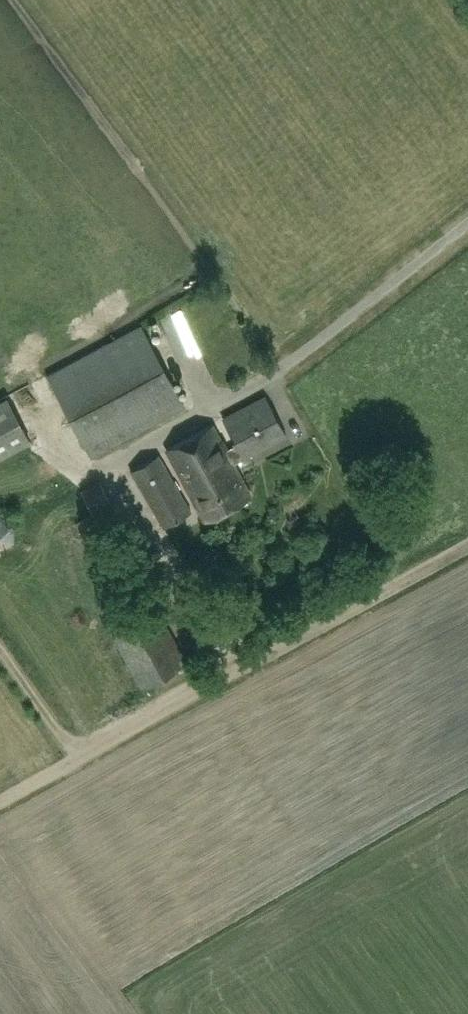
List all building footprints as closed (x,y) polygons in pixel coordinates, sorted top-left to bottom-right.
[(91,455),(184,405),(141,325),(48,375),(91,455)] [(233,461),(243,456),(244,457),(286,434),(265,396),(223,419),(237,444),(226,450),(212,424),(166,448),(186,486),(233,461)] [(28,441),(5,398),(0,401),(0,457),(28,441)] [(163,527),(191,511),(159,454),(130,471),(163,527)] [(233,461),(186,486),(204,520),(251,495),(233,461)] [(92,512),(111,503),(100,480),(81,489),(92,512)] [(13,542),(13,524),(0,516),(0,548),(13,542)] [(141,688),(188,660),(153,598),(106,626),(141,688)]
